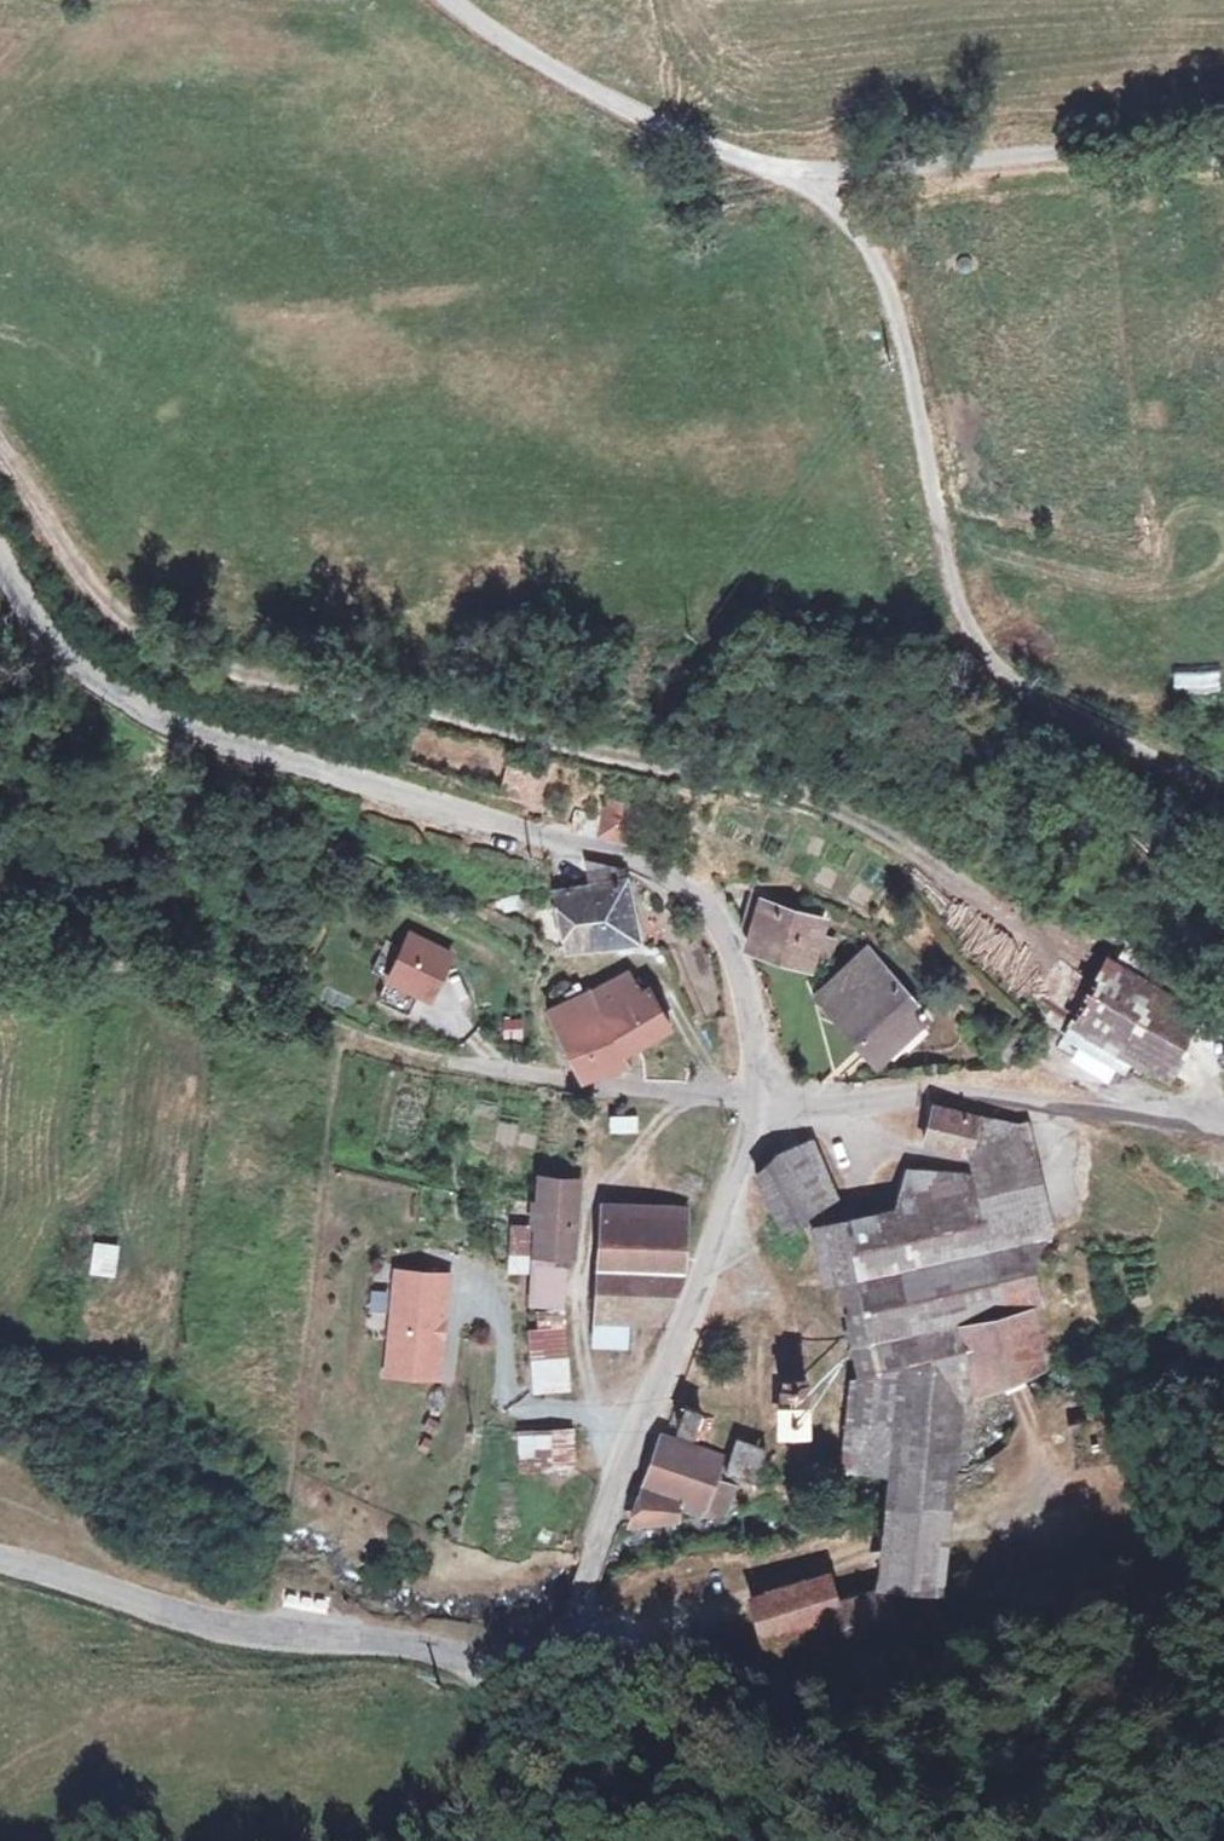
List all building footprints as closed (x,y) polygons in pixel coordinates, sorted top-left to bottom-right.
[(546,777),(511,769),(504,796),(540,804),(546,777)] [(581,815),(576,836),(630,850),(639,819),(613,810),(609,825),(581,815)] [(586,897),(593,897),(632,893),(632,875),(622,872),(591,872),(591,881),(585,880),(586,897)] [(632,893),(593,897),(606,953),(638,949),(632,893)] [(844,925),(781,893),(774,907),(837,939),(844,925)] [(606,953),(593,897),(586,897),(560,897),(572,960),(606,953)] [(774,907),(750,949),(813,978),(817,981),(837,939),(774,907)] [(444,952),(403,933),(380,982),(421,1001),(444,952)] [(1166,1080),(1209,1004),(1118,951),(1106,973),(1094,992),(1071,1029),(1166,1080)] [(925,1035),(871,965),(824,1001),(878,1069),(925,1035)] [(660,996),(640,982),(634,985),(625,988),(634,1006),(657,998),(660,996)] [(625,988),(604,998),(631,1059),(677,1039),(657,998),(634,1006),(625,988)] [(631,1059),(604,998),(548,1019),(576,1083),(631,1059)] [(924,1145),(970,1160),(980,1139),(991,1140),(995,1128),(986,1126),(938,1109),(924,1145)] [(609,1132),(637,1132),(637,1115),(609,1115),(609,1132)] [(851,1282),(858,1380),(843,1469),(886,1476),(878,1585),(941,1596),(958,1446),(972,1444),(973,1399),(1048,1371),(1031,1300),(1041,1300),(1032,1257),(1047,1236),(1035,1195),(1029,1175),(1015,1126),(995,1128),(991,1140),(980,1139),(970,1160),(973,1178),(929,1176),(927,1190),(914,1191),(913,1206),(853,1222),(861,1228),(870,1274),(871,1278),(851,1282)] [(811,1142),(753,1171),(792,1225),(842,1201),(811,1142)] [(557,1188),(534,1187),(534,1198),(534,1214),(557,1215),(557,1188)] [(601,1206),(600,1276),(685,1278),(687,1208),(601,1206)] [(557,1215),(534,1214),(533,1229),(516,1231),(514,1260),(563,1263),(563,1273),(575,1274),(575,1262),(579,1262),(580,1216),(557,1215)] [(823,1230),(832,1272),(844,1286),(851,1282),(871,1278),(870,1274),(861,1228),(853,1222),(823,1230)] [(118,1246),(94,1244),(91,1275),(115,1277),(118,1246)] [(442,1278),(390,1274),(380,1376),(433,1381),(442,1278)] [(597,1325),(631,1327),(668,1329),(685,1278),(600,1276),(597,1325)] [(597,1325),(596,1350),(630,1352),(631,1327),(597,1325)] [(535,1363),(565,1360),(563,1331),(533,1334),(535,1363)] [(800,1383),(776,1383),(776,1408),(800,1409),(800,1383)] [(778,1409),(777,1441),(812,1442),(813,1410),(778,1409)] [(704,1418),(690,1412),(684,1426),(699,1431),(704,1418)] [(573,1431),(516,1435),(519,1474),(576,1470),(573,1431)] [(667,1444),(646,1497),(662,1501),(682,1450),(667,1444)] [(767,1455),(741,1445),(729,1480),(757,1489),(767,1455)] [(662,1501),(646,1497),(628,1538),(678,1525),(683,1508),(707,1515),(709,1511),(717,1513),(715,1521),(727,1524),(735,1494),(716,1487),(725,1465),(682,1450),(662,1501)] [(845,1624),(829,1571),(748,1596),(765,1649),(845,1624)] [(874,1589),(868,1617),(885,1620),(890,1592),(874,1589)]
